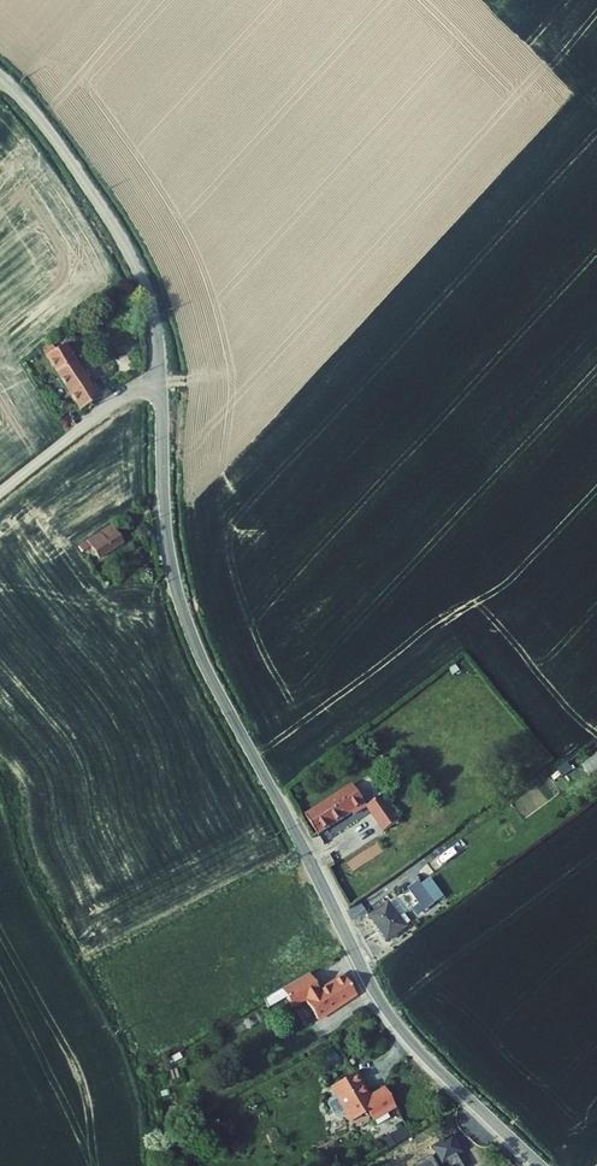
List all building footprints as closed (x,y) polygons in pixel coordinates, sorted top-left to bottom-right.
[(44,349),(57,341),(53,334),(40,344),(44,349)] [(96,392),(59,340),(57,341),(44,349),(40,352),(77,404),(96,392)] [(111,526),(86,543),(97,561),(123,544),(111,526)] [(351,785),(303,817),(316,836),(349,813),(351,816),(365,806),(382,830),(398,820),(381,795),(366,805),(351,785)] [(409,886),(398,894),(414,917),(425,909),(409,886)] [(379,908),(365,918),(383,942),(399,928),(393,920),(390,923),(379,908)] [(306,974),(278,990),(281,995),(291,1009),(303,1000),(317,1021),(354,995),(341,975),(317,992),(306,974)] [(281,995),(278,990),(274,992),(269,995),(272,1001),(281,995)] [(365,1099),(351,1074),(327,1088),(340,1111),(344,1112),(341,1116),(345,1122),(347,1124),(364,1114),(370,1110),(373,1115),(379,1112),(381,1116),(392,1109),(381,1090),(365,1099)] [(370,1123),(381,1116),(379,1112),(373,1115),(370,1110),(364,1114),(370,1123)] [(390,1134),(395,1144),(411,1135),(406,1125),(390,1134)]
